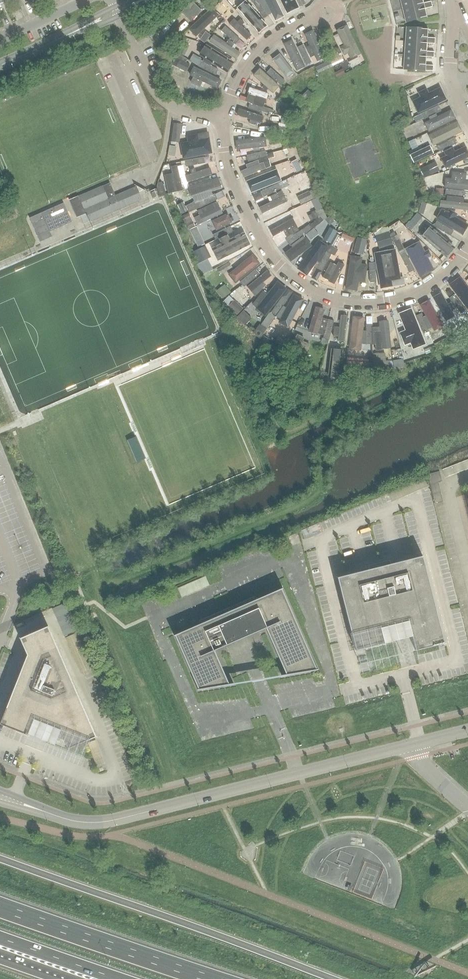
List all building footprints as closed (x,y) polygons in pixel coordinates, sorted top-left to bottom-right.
[(206,10),(211,5),(206,0),(196,0),(206,10)] [(258,0),(257,0),(253,3),(263,19),(268,16),(258,0)] [(270,0),(266,0),(263,2),(273,20),(279,17),(270,0)] [(285,9),(290,7),(286,0),(280,0),(285,9)] [(422,0),(400,0),(402,8),(423,3),(422,0)] [(193,1),(183,14),(193,23),(204,11),(193,1)] [(406,23),(427,17),(425,9),(432,7),(431,1),(423,3),(402,8),(406,23)] [(249,6),(242,11),(257,32),(264,27),(249,6)] [(217,16),(209,8),(188,30),(197,39),(217,16)] [(225,21),(247,41),(252,36),(241,27),(244,24),(235,16),(232,19),(229,16),(225,21)] [(236,43),(240,38),(226,26),(222,30),(236,43)] [(347,26),(337,30),(351,60),(360,55),(347,26)] [(435,44),(435,38),(427,38),(428,29),(406,27),(405,42),(427,44),(435,44)] [(214,35),(210,41),(236,59),(240,52),(214,35)] [(312,35),(303,40),(316,67),(326,62),(312,35)] [(292,40),(283,45),(296,71),(305,66),(292,40)] [(405,42),(405,56),(426,57),(434,58),(434,52),(426,51),(427,44),(405,42)] [(184,43),(179,53),(185,56),(190,46),(184,43)] [(297,47),(306,65),(311,62),(303,44),(297,47)] [(229,62),(207,49),(202,58),(212,64),(214,61),(225,68),(229,62)] [(276,51),(269,57),(288,79),(295,73),(276,51)] [(433,72),(433,66),(425,65),(426,57),(405,56),(404,70),(433,72)] [(187,70),(190,64),(176,57),(172,63),(187,70)] [(348,62),(351,68),(360,63),(358,57),(348,62)] [(219,69),(211,65),(203,62),(201,61),(199,66),(216,75),(219,69)] [(315,68),(318,73),(332,67),(329,61),(315,68)] [(280,86),(284,81),(270,68),(266,72),(280,86)] [(259,69),(253,76),(273,93),(279,86),(259,69)] [(342,69),(335,72),(337,77),(344,73),(342,69)] [(192,80),(216,89),(219,82),(206,77),(207,74),(195,70),(192,80)] [(269,94),(250,87),(246,100),(265,106),(269,94)] [(310,88),(301,98),(306,102),(315,92),(310,88)] [(443,93),(417,104),(420,111),(446,100),(443,93)] [(267,112),(268,109),(249,103),(247,108),(266,114),(267,112)] [(424,119),(428,117),(436,113),(441,111),(438,105),(421,114),(424,119)] [(290,118),(293,111),(280,106),(277,113),(290,118)] [(265,116),(239,109),(237,117),(250,121),(249,124),(257,126),(257,123),(262,124),(265,116)] [(451,111),(424,124),(428,133),(455,120),(451,111)] [(286,128),(289,120),(283,118),(280,126),(286,128)] [(429,136),(434,147),(462,133),(457,123),(429,136)] [(181,125),(173,124),(171,141),(179,142),(181,125)] [(272,125),(271,131),(282,134),(283,128),(272,125)] [(188,142),(179,144),(182,161),(212,155),(208,135),(187,139),(188,142)] [(454,138),(447,141),(438,145),(436,146),(439,152),(457,143),(454,138)] [(266,139),(236,141),(237,150),(266,148),(266,139)] [(414,139),(408,142),(412,150),(418,147),(414,139)] [(466,147),(455,152),(454,149),(445,152),(447,156),(441,158),(446,168),(467,158),(467,151),(466,147)] [(258,159),(266,157),(265,151),(246,156),(247,161),(258,159)] [(186,167),(205,163),(204,157),(185,161),(186,167)] [(249,169),(242,172),(244,179),(271,169),(267,158),(267,157),(247,165),(249,169)] [(427,164),(429,174),(442,171),(439,161),(427,164)] [(176,166),(170,168),(171,172),(164,174),(167,192),(180,189),(176,166)] [(213,173),(211,168),(207,169),(205,166),(191,171),(192,174),(185,177),(187,182),(213,173)] [(280,183),(276,172),(246,183),(249,190),(257,187),(258,190),(280,183)] [(445,179),(444,188),(467,190),(467,182),(466,182),(467,173),(452,172),(451,179),(445,179)] [(221,190),(218,180),(188,190),(191,200),(221,190)] [(288,186),(286,180),(279,184),(281,189),(288,186)] [(79,196),(69,201),(76,217),(80,215),(84,224),(89,222),(90,222),(99,218),(142,200),(136,187),(116,196),(111,184),(102,187),(102,186),(79,196)] [(260,192),(263,198),(280,189),(278,184),(263,191),(260,192)] [(308,191),(312,199),(317,197),(313,188),(308,191)] [(444,196),(446,196),(464,198),(465,192),(445,190),(444,196)] [(259,207),(263,213),(286,202),(281,191),(263,199),(265,204),(259,207)] [(308,191),(297,196),(301,204),(312,199),(308,191)] [(214,195),(197,202),(200,207),(200,208),(217,200),(215,194),(214,195)] [(440,199),(439,209),(467,210),(467,200),(440,199)] [(186,206),(189,213),(200,207),(197,202),(197,201),(186,206)] [(187,211),(183,202),(177,205),(182,214),(187,211)] [(190,214),(195,225),(222,213),(217,202),(190,214)] [(72,222),(64,203),(30,217),(40,241),(52,236),(50,231),(72,222)] [(315,219),(316,221),(309,226),(312,230),(327,218),(322,207),(311,212),(312,214),(308,216),(311,222),(315,219)] [(444,210),(438,219),(464,235),(467,228),(467,225),(444,210)] [(182,216),(188,230),(195,227),(188,213),(182,216)] [(216,231),(232,223),(227,214),(211,222),(216,231)] [(290,215),(268,227),(274,238),(296,226),(290,215)] [(334,222),(330,216),(325,220),(329,225),(334,222)] [(438,229),(450,236),(453,231),(436,221),(433,226),(438,229)] [(409,222),(406,226),(411,230),(414,226),(409,222)] [(305,234),(306,235),(312,230),(309,226),(309,224),(301,230),(305,234)] [(233,232),(230,226),(212,235),(215,240),(233,232)] [(190,230),(193,237),(199,234),(196,227),(190,230)] [(330,228),(323,239),(323,240),(330,244),(337,232),(330,228)] [(305,234),(301,230),(286,241),(289,246),(305,234)] [(222,245),(217,247),(223,258),(249,245),(244,235),(241,236),(238,232),(220,241),(222,245)] [(353,243),(354,238),(343,233),(341,238),(353,243)] [(336,234),(330,245),(328,248),(326,252),(331,255),(334,256),(338,250),(334,248),(341,237),(336,234)] [(435,235),(429,241),(446,256),(452,250),(435,235)] [(392,238),(400,255),(405,253),(397,236),(392,238)] [(354,250),(353,253),(363,255),(366,240),(356,238),(356,240),(354,250)] [(307,246),(303,240),(287,253),(290,258),(307,246)] [(309,275),(328,248),(319,242),(300,269),(309,275)] [(434,270),(420,243),(405,251),(420,278),(434,270)] [(211,257),(205,246),(191,253),(197,265),(211,257)] [(397,251),(374,255),(380,288),(402,284),(397,251)] [(331,255),(326,252),(316,269),(322,272),(331,255)] [(405,253),(400,256),(409,273),(415,270),(405,253)] [(365,283),(368,258),(351,256),(347,290),(358,291),(360,282),(365,283)] [(334,286),(345,267),(333,259),(322,278),(334,286)] [(257,265),(253,260),(236,273),(239,278),(257,265)] [(232,268),(229,263),(218,269),(221,274),(232,268)] [(259,275),(255,270),(240,283),(244,288),(259,275)] [(271,277),(267,272),(247,288),(251,294),(271,277)] [(460,279),(449,288),(467,311),(467,289),(460,279)] [(287,289),(278,282),(269,293),(266,291),(254,306),(266,316),(287,289)] [(230,293),(225,286),(217,291),(223,299),(230,293)] [(304,300),(291,293),(276,321),(290,328),(304,300)] [(454,295),(449,298),(461,314),(466,310),(454,295)] [(440,296),(434,300),(447,322),(453,318),(440,296)] [(283,306),(287,300),(282,297),(270,313),(275,316),(283,306)] [(243,309),(234,301),(229,307),(237,315),(243,309)] [(320,336),(326,310),(315,307),(308,333),(320,336)] [(424,334),(411,308),(404,312),(409,322),(404,325),(408,334),(413,332),(416,338),(424,334)] [(251,319),(243,311),(237,318),(245,326),(251,319)] [(422,314),(416,316),(424,334),(429,332),(422,314)] [(349,316),(340,315),(339,327),(334,327),(333,336),(338,336),(337,341),(346,342),(349,316)] [(431,315),(426,318),(432,330),(438,327),(431,315)] [(362,350),(365,319),(352,318),(349,349),(362,350)] [(329,340),(334,321),(328,319),(324,335),(323,339),(329,340)] [(389,322),(372,324),(375,350),(391,348),(389,322)] [(288,343),(278,337),(275,342),(285,348),(288,343)] [(327,377),(339,378),(342,350),(331,348),(327,377)] [(390,359),(379,360),(380,369),(391,367),(390,359)] [(394,369),(404,368),(403,360),(393,361),(394,369)] [(319,381),(317,391),(325,392),(326,382),(319,381)] [(448,476),(467,468),(467,459),(445,469),(448,476)] [(442,470),(430,473),(437,502),(446,500),(441,480),(444,479),(442,470)] [(325,533),(323,525),(304,529),(306,537),(325,533)] [(415,651),(445,643),(423,556),(337,578),(356,651),(385,643),(382,629),(395,625),(396,632),(403,630),(402,624),(408,622),(415,651)] [(180,585),(183,594),(212,586),(209,577),(180,585)] [(202,623),(174,635),(174,636),(175,636),(198,689),(198,690),(234,685),(233,683),(229,684),(214,651),(266,628),(286,674),(282,675),(282,676),(318,670),(318,669),(317,669),(282,589),(283,589),(283,588),(255,600),(254,598),(255,597),(254,596),(199,620),(200,621),(201,621),(202,623)] [(67,602),(54,608),(67,635),(80,629),(67,602)] [(59,730),(68,749),(96,737),(48,626),(20,638),(27,655),(0,724),(29,735),(34,720),(37,721),(41,722),(38,729),(45,731),(47,725),(56,728),(59,730)] [(73,647),(82,644),(78,633),(68,636),(73,647)] [(79,662),(83,672),(91,668),(87,659),(79,662)] [(102,758),(94,761),(96,766),(104,763),(102,758)] [(426,960),(411,968),(415,975),(430,967),(426,960)]
